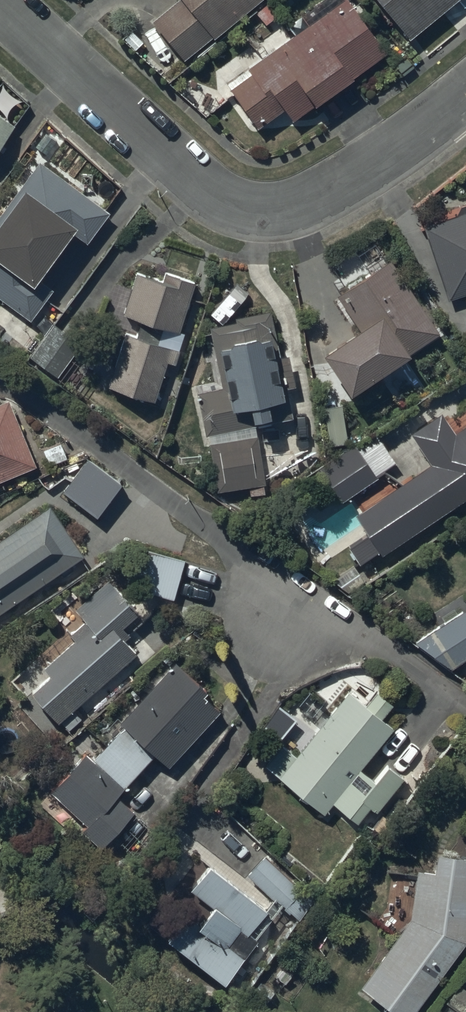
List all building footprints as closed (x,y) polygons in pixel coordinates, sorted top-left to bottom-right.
[(152,22),(183,61),(212,37),(214,39),(262,0),(179,0),(152,22)] [(464,2),(463,0),(375,0),(411,45),(464,2)] [(353,85),(388,59),(348,4),(299,39),(343,98),(356,89),(353,85)] [(318,115),(343,98),(299,39),(250,75),(254,80),(233,95),(259,134),(286,115),(295,126),(315,112),(318,115)] [(12,126),(0,117),(0,141),(12,126)] [(108,212),(40,161),(2,212),(55,252),(73,229),(87,240),(108,212)] [(2,212),(0,215),(0,299),(28,320),(50,291),(35,280),(55,252),(2,212)] [(427,235),(451,308),(465,303),(465,221),(427,235)] [(110,385),(151,397),(168,338),(177,341),(193,288),(132,271),(119,315),(140,321),(135,336),(126,333),(110,385)] [(439,339),(392,271),(339,308),(359,336),(329,356),(356,396),(439,339)] [(204,437),(291,417),(286,395),(298,394),(292,362),(280,365),(266,304),(211,318),(221,388),(193,393),(204,437)] [(55,377),(79,347),(54,327),(29,357),(55,377)] [(34,465),(8,399),(0,402),(0,480),(34,465)] [(384,557),(465,501),(465,428),(456,435),(442,415),(411,436),(432,466),(356,517),(384,557)] [(256,436),(208,443),(215,491),(263,484),(256,436)] [(358,449),(357,448),(323,471),(345,504),(379,482),(377,479),(397,465),(377,436),(358,449)] [(121,485),(87,459),(63,491),(98,517),(121,485)] [(82,556),(47,505),(0,537),(0,611),(82,556)] [(185,558),(135,544),(124,584),(174,597),(185,558)] [(118,593),(67,637),(72,643),(41,670),(47,677),(29,692),(57,724),(136,655),(124,642),(128,639),(119,629),(137,614),(118,593)] [(465,606),(417,637),(452,662),(465,654),(465,608),(465,606)] [(152,752),(169,767),(223,704),(173,658),(117,719),(124,725),(93,759),(85,752),(49,791),(86,824),(81,830),(101,846),(133,808),(117,794),(152,752)] [(365,704),(347,690),(311,737),(308,735),(294,754),(281,745),(265,767),(323,811),(330,801),(355,821),(367,805),(375,811),(402,776),(385,763),(374,778),(359,767),(392,727),(380,718),(392,704),(376,691),(365,704)] [(415,871),(410,917),(359,985),(396,1011),(414,1011),(465,941),(465,856),(437,853),(434,873),(415,871)] [(264,856),(247,875),(287,911),(290,909),(297,916),(314,897),(301,885),(298,888),(264,856)] [(247,934),(265,911),(209,867),(188,894),(211,911),(198,929),(183,918),(166,940),(224,983),(257,942),(247,934)]
